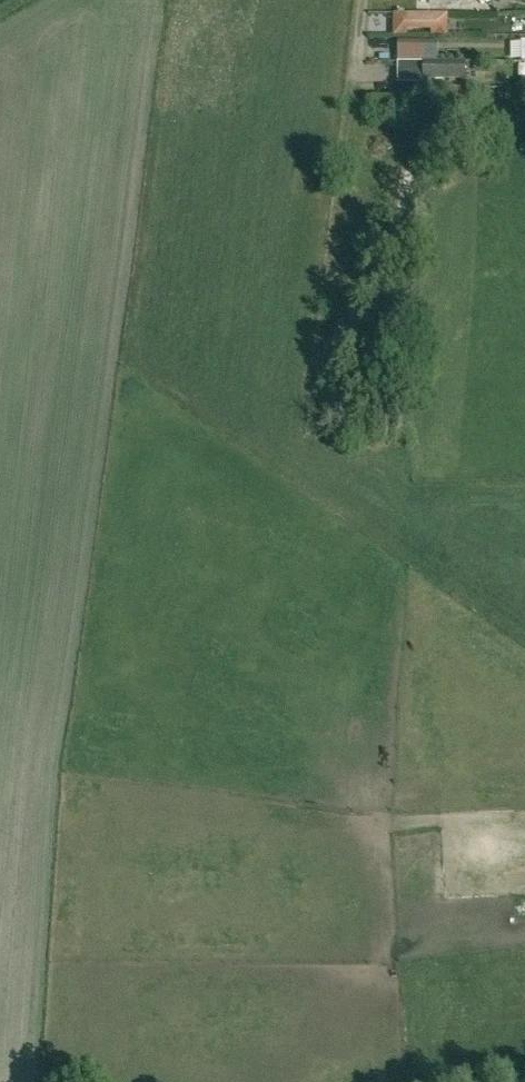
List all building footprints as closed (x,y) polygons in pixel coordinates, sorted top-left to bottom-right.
[(432,14),(395,14),(395,27),(432,27),(432,14)] [(465,62),(425,62),(425,80),(465,80),(465,62)]
